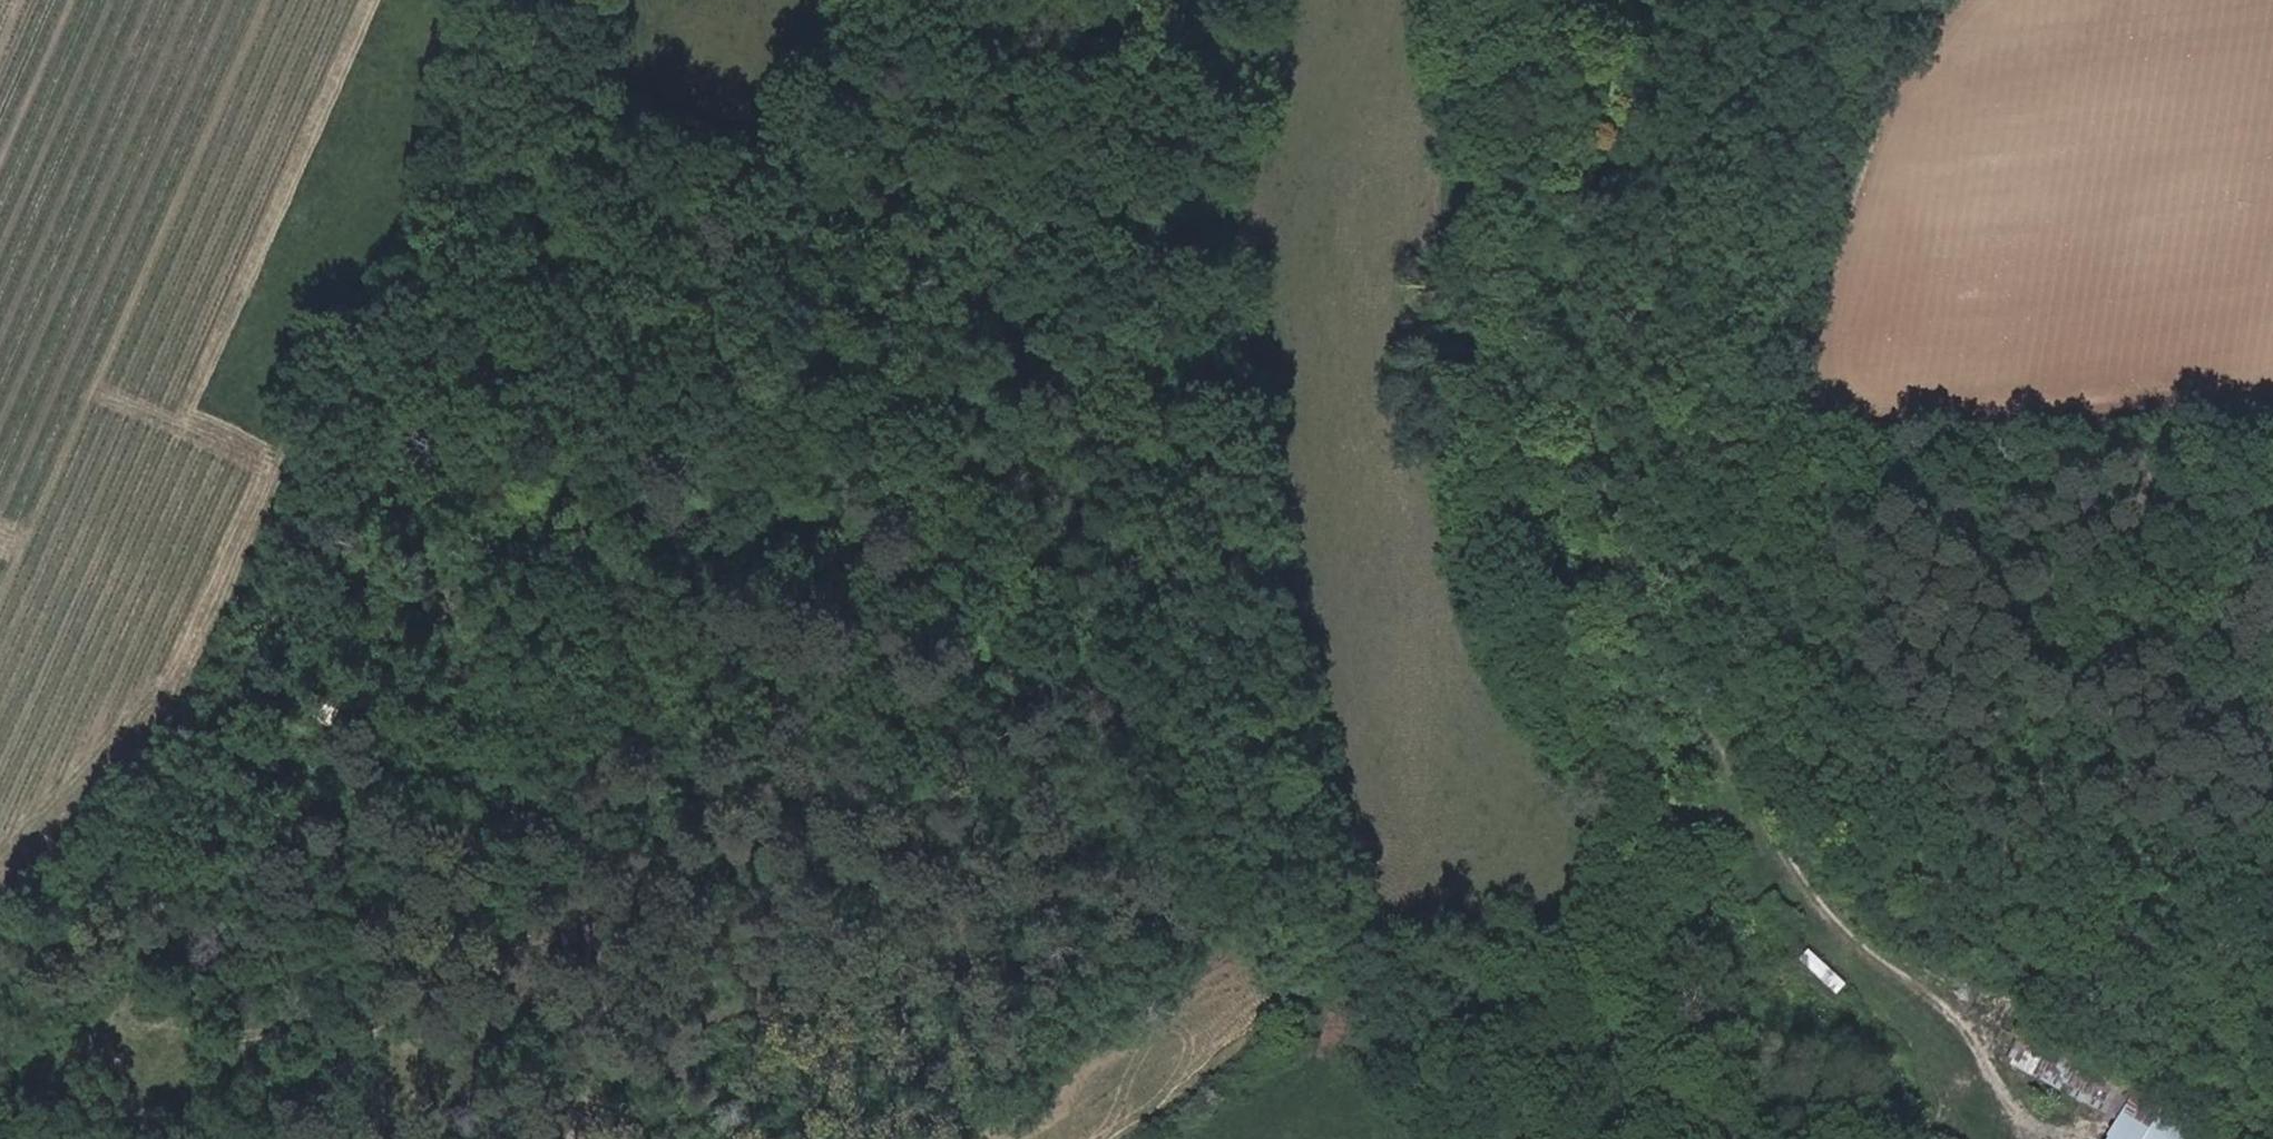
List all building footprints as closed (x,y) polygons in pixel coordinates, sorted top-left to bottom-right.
[(2162,1114),(2173,1096),(2150,1083),(2143,1093),(2137,1089),(2036,1031),(2017,1063),(2124,1126),(2139,1101),(2162,1114)] [(2173,1096),(2162,1114),(2139,1101),(2124,1126),(2117,1138),(2213,1138),(2221,1125),(2173,1096)]
